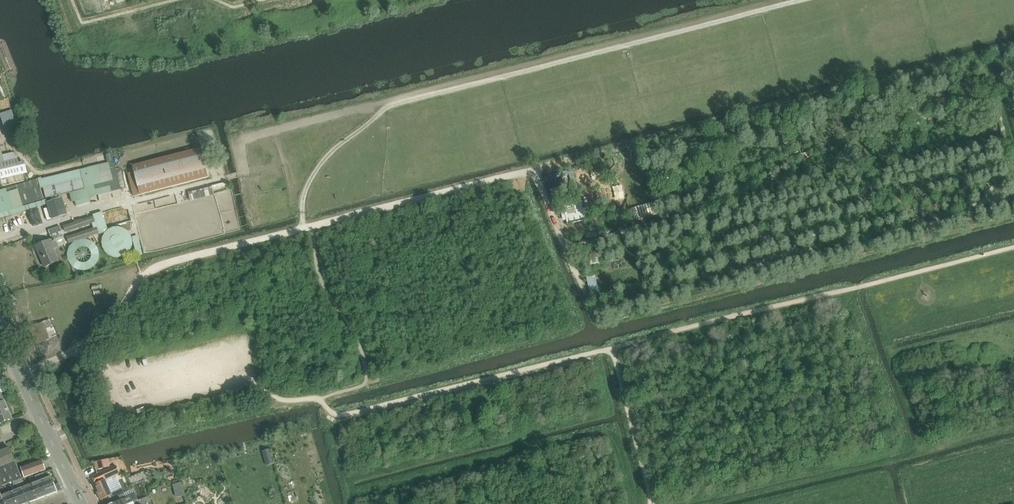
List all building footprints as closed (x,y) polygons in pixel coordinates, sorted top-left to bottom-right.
[(0,112),(0,121),(3,144),(15,143),(11,110),(0,112)] [(0,148),(0,177),(1,179),(1,178),(27,172),(25,166),(20,167),(18,160),(14,154),(3,157),(3,156),(1,148),(0,148)] [(134,172),(128,174),(134,197),(209,178),(202,153),(201,148),(133,166),(134,172)] [(81,170),(41,180),(46,199),(69,193),(70,193),(72,203),(76,202),(77,206),(90,202),(89,197),(121,189),(115,164),(109,164),(81,170)] [(45,201),(38,180),(0,191),(0,214),(45,201)] [(620,184),(622,193),(628,191),(626,182),(620,184)] [(213,186),(189,192),(192,200),(215,194),(213,186)] [(579,204),(563,208),(568,226),(590,220),(588,213),(582,214),(579,204)] [(52,220),(49,208),(44,210),(48,221),(52,220)] [(75,223),(63,227),(65,232),(95,221),(98,229),(67,239),(69,244),(104,232),(107,231),(107,229),(103,214),(98,215),(82,221),(75,223)] [(60,227),(49,231),(53,240),(55,240),(61,237),(64,236),(60,227)] [(50,240),(36,246),(45,268),(59,262),(54,249),(58,247),(64,245),(61,237),(55,240),(51,242),(50,240)] [(137,256),(142,254),(139,242),(134,243),(137,256)] [(597,250),(577,255),(582,275),(602,269),(597,250)] [(42,323),(30,329),(37,345),(50,339),(42,323)] [(0,403),(0,424),(12,419),(5,401),(0,403)] [(15,462),(10,448),(0,452),(0,468),(15,462)] [(269,450),(263,452),(265,459),(271,457),(269,450)] [(109,465),(108,460),(97,463),(99,470),(102,469),(102,467),(109,465)] [(42,461),(21,468),(24,478),(45,471),(42,461)] [(15,462),(0,468),(0,484),(1,486),(12,482),(18,480),(22,479),(15,462)] [(92,477),(95,484),(94,485),(101,500),(102,500),(104,503),(109,501),(110,503),(114,503),(127,498),(123,489),(112,494),(105,480),(120,474),(117,469),(116,466),(92,477)] [(132,482),(147,478),(145,472),(130,476),(132,482)] [(57,492),(62,490),(59,484),(55,486),(52,477),(45,480),(43,474),(40,476),(47,496),(57,492)] [(38,483),(32,485),(37,500),(47,496),(40,476),(36,477),(38,483)] [(22,479),(18,480),(27,503),(37,500),(32,485),(26,487),(22,478),(22,479)] [(12,493),(16,503),(27,503),(18,480),(12,482),(14,485),(16,485),(18,490),(12,493)] [(173,483),(176,496),(184,494),(181,481),(173,483)] [(0,491),(5,503),(16,503),(12,493),(6,495),(4,489),(0,491)] [(138,500),(136,494),(135,495),(127,498),(114,503),(130,503),(138,500)] [(143,503),(147,503),(154,501),(151,495),(141,499),(143,503)]
